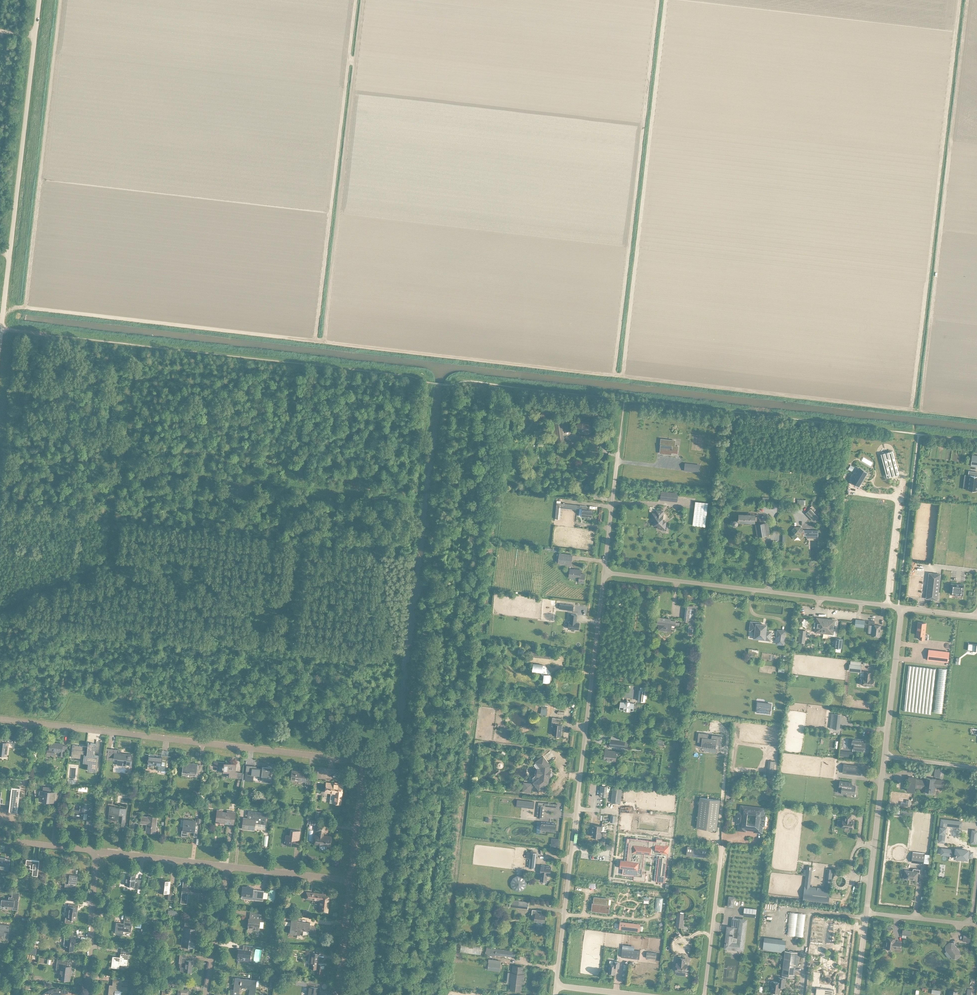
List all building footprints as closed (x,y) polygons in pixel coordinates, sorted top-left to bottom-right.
[(570,419),(564,420),(566,432),(572,431),(570,419)] [(556,425),(558,443),(565,442),(564,436),(563,436),(562,430),(563,430),(562,424),(556,425)] [(593,432),(594,429),(590,425),(588,425),(586,426),(584,424),(582,424),(578,427),(577,430),(581,434),(583,434),(585,433),(587,435),(589,435),(593,432)] [(675,455),(678,455),(678,449),(674,448),(675,443),(662,441),(661,447),(661,455),(672,456),(672,454),(675,455)] [(893,453),(882,456),(888,480),(900,477),(893,453)] [(700,475),(700,471),(698,470),(696,470),(696,467),(686,466),(685,473),(700,475)] [(861,470),(853,484),(859,488),(868,474),(861,470)] [(968,492),(976,493),(976,474),(969,473),(969,478),(970,478),(968,492)] [(661,502),(677,503),(678,496),(662,494),(661,502)] [(693,527),(706,529),(709,505),(696,504),(693,527)] [(557,505),(555,521),(559,521),(560,509),(577,511),(577,507),(557,505)] [(582,519),(592,520),(593,512),(587,511),(587,508),(580,507),(580,511),(583,511),(582,519)] [(811,511),(806,515),(814,523),(819,519),(814,514),(815,512),(813,510),(812,512),(811,511)] [(666,524),(663,524),(664,513),(657,513),(656,516),(653,516),(652,521),(654,521),(654,523),(654,528),(658,528),(658,530),(663,531),(663,529),(666,529),(666,524)] [(746,526),(750,527),(750,524),(755,524),(755,523),(757,523),(757,519),(755,519),(755,518),(740,517),(740,523),(746,524),(746,526)] [(792,532),(792,538),(795,541),(801,541),(804,538),(818,538),(818,532),(805,532),(802,529),(795,529),(792,532)] [(559,565),(571,567),(572,558),(560,556),(559,565)] [(579,584),(585,585),(586,577),(582,576),(582,577),(581,577),(582,572),(577,572),(571,571),(570,580),(579,581),(579,584)] [(941,577),(941,576),(940,576),(930,575),(929,576),(930,576),(927,600),(927,601),(937,602),(938,602),(938,601),(941,577)] [(963,597),(964,587),(965,587),(964,587),(960,587),(960,586),(960,587),(956,586),(952,586),(951,596),(955,596),(955,597),(955,596),(959,597),(963,597),(963,598),(963,597)] [(685,623),(695,624),(697,609),(687,608),(685,623)] [(576,624),(577,623),(578,617),(572,617),(571,623),(570,623),(569,631),(572,631),(572,632),(572,633),(574,633),(575,633),(575,631),(579,632),(580,625),(576,624)] [(659,625),(662,625),(661,632),(671,633),(672,626),(679,627),(680,625),(676,624),(676,623),(671,623),(671,621),(659,620),(659,625)] [(835,622),(817,620),(816,634),(834,636),(835,622)] [(855,629),(864,630),(865,623),(856,621),(855,629)] [(869,627),(873,627),(872,638),(880,639),(882,628),(875,627),(875,624),(869,623),(869,627)] [(917,637),(920,637),(920,641),(925,642),(927,625),(918,624),(917,637)] [(763,627),(761,627),(761,626),(752,625),(751,633),(756,633),(756,640),(761,640),(761,641),(771,642),(771,634),(766,634),(766,629),(763,629),(763,627)] [(777,645),(784,646),(785,633),(779,633),(777,645)] [(930,652),(928,662),(933,662),(948,664),(949,654),(934,653),(930,652)] [(851,662),(850,673),(861,674),(862,663),(851,662)] [(535,673),(542,673),(542,675),(543,677),(545,677),(544,683),(551,684),(551,677),(551,675),(546,668),(543,668),(543,667),(536,666),(535,673)] [(874,682),(871,681),(870,681),(871,679),(872,675),(866,674),(865,680),(864,680),(863,687),(867,688),(866,689),(867,690),(869,690),(870,689),(870,688),(874,688),(874,682)] [(620,711),(625,711),(624,713),(630,714),(630,712),(634,712),(634,710),(637,711),(638,707),(634,707),(635,705),(630,705),(630,704),(627,703),(627,704),(621,704),(620,711)] [(538,705),(538,708),(542,709),(542,714),(548,715),(549,705),(543,705),(543,706),(538,705)] [(758,705),(757,714),(771,716),(772,706),(758,705)] [(830,730),(840,731),(841,717),(832,715),(830,730)] [(562,732),(563,732),(563,727),(561,727),(562,721),(553,720),(552,726),(554,726),(553,737),(561,738),(562,733),(562,732)] [(708,750),(710,750),(716,751),(717,746),(720,747),(721,738),(712,737),(712,740),(708,740),(709,736),(699,735),(698,744),(702,744),(702,749),(708,750)] [(1,758),(1,757),(8,758),(10,745),(15,746),(16,742),(2,740),(1,744),(0,744),(0,758),(1,758)] [(854,752),(865,754),(866,746),(862,745),(861,744),(860,744),(861,741),(853,740),(852,748),(854,748),(854,752)] [(611,741),(610,748),(615,749),(625,750),(626,743),(616,742),(611,741)] [(67,748),(67,749),(63,748),(64,746),(57,745),(57,746),(55,746),(55,745),(51,745),(50,751),(48,751),(47,757),(54,758),(55,754),(60,755),(60,754),(63,754),(62,758),(66,759),(68,749),(67,748)] [(97,746),(89,745),(89,749),(73,747),(72,759),(85,761),(85,760),(85,757),(90,757),(90,761),(90,765),(89,765),(89,769),(89,772),(88,772),(88,773),(98,774),(100,758),(96,757),(97,746)] [(107,762),(115,763),(116,760),(119,761),(119,763),(119,765),(123,766),(129,767),(129,766),(132,767),(132,765),(133,758),(134,757),(120,756),(121,753),(118,752),(118,754),(111,754),(112,754),(112,755),(107,754),(107,762)] [(616,763),(617,754),(608,753),(608,754),(605,754),(604,762),(608,762),(608,763),(609,764),(610,764),(611,764),(612,764),(613,764),(613,763),(616,763)] [(169,758),(163,758),(163,757),(162,759),(150,758),(149,766),(159,767),(158,773),(159,773),(167,774),(169,758)] [(542,770),(541,771),(538,771),(538,772),(537,772),(536,772),(536,774),(536,775),(536,776),(537,777),(538,777),(538,778),(541,778),(540,780),(535,785),(540,791),(548,785),(548,779),(550,779),(551,779),(552,778),(553,777),(553,776),(553,774),(552,773),(551,773),(549,772),(550,769),(550,767),(544,759),(537,764),(542,770)] [(184,764),(183,775),(196,776),(196,779),(202,779),(202,772),(198,772),(199,766),(198,766),(184,764)] [(219,773),(230,775),(229,779),(238,780),(238,774),(235,774),(236,766),(215,764),(215,769),(219,770),(219,773)] [(865,767),(844,765),(844,775),(863,777),(865,767)] [(263,778),(263,779),(262,784),(269,784),(269,785),(271,785),(272,779),(271,778),(272,770),(263,769),(263,771),(258,771),(258,769),(253,768),(252,774),(247,774),(246,782),(252,783),(252,777),(263,778)] [(308,774),(303,774),(301,774),(292,773),(291,782),(295,783),(307,784),(308,774)] [(909,779),(908,793),(915,794),(915,789),(924,790),(925,782),(916,781),(917,780),(909,779)] [(924,793),(924,794),(926,796),(934,797),(934,794),(931,793),(932,791),(932,790),(932,789),(932,788),(935,788),(943,789),(943,783),(936,782),(936,781),(926,780),(925,782),(924,790),(924,793)] [(839,795),(855,797),(854,799),(855,799),(856,789),(852,788),(851,787),(850,787),(851,785),(852,785),(840,783),(839,795)] [(326,795),(336,796),(335,806),(341,806),(344,787),(327,785),(326,795)] [(524,793),(532,794),(533,786),(525,785),(524,793)] [(1,800),(1,801),(12,802),(11,811),(18,812),(19,802),(20,802),(20,798),(21,790),(20,790),(14,789),(13,793),(10,793),(11,788),(3,788),(4,788),(3,793),(2,793),(2,796),(3,796),(2,800),(1,800)] [(40,801),(40,803),(44,803),(53,804),(50,804),(50,802),(57,803),(58,795),(51,794),(52,790),(44,789),(44,794),(41,793),(40,801)] [(697,830),(717,832),(721,802),(701,800),(697,830)] [(518,802),(518,805),(519,805),(518,807),(522,808),(522,810),(524,810),(529,811),(529,807),(534,808),(535,804),(518,802)] [(75,812),(74,820),(84,821),(85,815),(88,816),(87,827),(91,827),(93,809),(81,807),(81,812),(75,812)] [(111,808),(109,822),(119,823),(120,817),(123,818),(122,829),(126,829),(128,811),(117,810),(117,809),(111,808)] [(755,834),(762,835),(763,828),(765,828),(766,818),(765,817),(765,810),(741,808),(741,815),(739,814),(738,825),(739,825),(738,832),(746,833),(747,832),(755,833),(755,834)] [(217,823),(220,824),(220,826),(221,826),(221,825),(226,826),(226,822),(231,822),(230,826),(234,827),(236,814),(229,813),(229,815),(218,814),(217,823)] [(243,831),(255,833),(256,825),(263,826),(262,830),(266,830),(267,815),(249,813),(249,816),(251,817),(251,818),(253,818),(253,821),(244,820),(243,831)] [(846,817),(845,822),(843,822),(842,830),(853,831),(854,823),(851,823),(851,821),(852,818),(846,817)] [(143,819),(142,826),(143,826),(148,826),(147,834),(156,835),(156,834),(156,828),(157,828),(158,820),(149,819),(149,820),(143,819)] [(182,832),(182,833),(183,833),(182,838),(188,839),(189,834),(191,835),(191,834),(195,834),(195,839),(197,839),(198,839),(199,828),(196,828),(197,821),(196,821),(196,823),(186,822),(184,833),(182,832)] [(941,830),(946,830),(947,827),(957,829),(957,823),(942,822),(941,830)] [(541,832),(546,833),(556,834),(557,826),(542,824),(541,832)] [(319,837),(317,837),(315,847),(331,848),(332,839),(324,838),(324,833),(325,833),(326,827),(318,826),(317,833),(320,833),(319,837)] [(594,827),(592,839),(601,840),(603,828),(594,827)] [(286,843),(288,843),(287,847),(292,847),(292,842),(300,843),(301,833),(291,832),(291,838),(287,837),(286,843)] [(624,871),(623,877),(634,878),(634,880),(634,882),(637,883),(646,884),(647,874),(643,874),(645,856),(658,857),(660,858),(656,884),(665,885),(669,856),(669,851),(666,851),(667,847),(667,843),(663,843),(663,841),(657,841),(657,843),(650,843),(630,840),(630,844),(628,863),(627,863),(624,863),(624,871)] [(687,856),(707,859),(708,851),(688,848),(687,856)] [(942,856),(956,857),(956,860),(967,861),(967,859),(971,859),(971,855),(968,854),(968,852),(957,851),(957,853),(943,851),(942,856)] [(528,855),(527,861),(530,861),(529,870),(535,871),(537,856),(531,855),(528,855)] [(912,864),(924,865),(925,856),(913,855),(912,864)] [(7,860),(0,859),(0,867),(5,868),(5,870),(10,871),(11,862),(7,861),(7,860)] [(26,870),(34,871),(33,877),(38,878),(40,864),(35,864),(35,862),(27,861),(27,863),(26,863),(25,863),(24,863),(23,864),(22,864),(22,865),(21,865),(21,866),(21,867),(22,867),(22,868),(23,869),(24,869),(24,870),(25,870),(26,870)] [(542,868),(541,876),(541,883),(548,883),(548,876),(551,877),(552,869),(542,868)] [(79,877),(74,877),(75,871),(68,870),(68,871),(64,870),(63,877),(67,878),(66,878),(66,880),(67,880),(66,889),(73,890),(73,887),(75,887),(75,886),(78,887),(79,877)] [(815,895),(816,892),(805,890),(803,902),(829,905),(833,871),(830,871),(828,893),(820,892),(819,895),(815,895)] [(918,875),(920,875),(920,872),(914,871),(913,873),(906,873),(905,881),(918,882),(918,875)] [(687,889),(688,885),(691,885),(692,877),(683,876),(683,879),(681,879),(680,888),(687,889)] [(135,891),(142,892),(143,882),(138,882),(138,883),(136,883),(137,878),(127,877),(126,888),(135,889),(135,891)] [(514,880),(512,884),(512,889),(515,892),(519,894),(523,893),(526,889),(527,885),(526,881),(522,878),(518,878),(514,880)] [(169,896),(174,896),(174,893),(171,892),(171,884),(161,882),(159,895),(169,896)] [(207,892),(195,890),(196,885),(190,884),(190,886),(193,887),(192,890),(183,889),(181,906),(188,906),(189,896),(199,897),(199,901),(206,902),(207,892)] [(248,888),(248,890),(243,889),(242,901),(264,903),(265,893),(254,892),(254,890),(251,890),(251,889),(248,888)] [(8,911),(19,912),(21,895),(13,894),(12,902),(2,901),(2,907),(4,907),(6,908),(6,907),(9,908),(8,911)] [(307,895),(306,901),(314,902),(314,900),(321,901),(320,913),(328,914),(329,907),(330,898),(323,897),(307,895)] [(607,907),(607,901),(595,899),(594,905),(594,907),(593,907),(592,913),(603,915),(604,913),(609,913),(610,907),(607,907)] [(529,904),(519,903),(511,902),(511,908),(529,910),(529,904)] [(67,920),(66,925),(74,926),(75,921),(78,921),(77,921),(78,911),(79,911),(78,911),(79,908),(79,907),(70,906),(69,910),(70,910),(69,920),(68,920),(67,920)] [(745,910),(744,919),(756,920),(757,911),(745,910)] [(535,923),(545,924),(546,917),(542,916),(541,915),(542,913),(533,912),(532,917),(534,917),(534,919),(535,920),(536,920),(535,923)] [(132,923),(132,917),(126,917),(125,926),(117,925),(116,936),(124,937),(124,933),(132,934),(133,923),(132,923)] [(256,922),(254,922),(250,921),(248,932),(259,933),(260,924),(263,924),(263,918),(257,917),(256,922)] [(311,925),(311,926),(298,924),(298,921),(292,920),(292,924),(284,924),(284,927),(286,928),(286,927),(291,928),(290,934),(296,935),(296,936),(300,937),(301,937),(301,933),(309,934),(309,935),(310,935),(316,936),(317,930),(311,929),(311,925)] [(732,929),(732,930),(732,932),(728,932),(726,949),(731,949),(731,950),(738,951),(738,950),(743,951),(747,924),(741,923),(741,921),(740,921),(733,920),(732,929)] [(1,941),(1,937),(5,937),(6,932),(10,932),(11,924),(0,922),(0,941),(1,941)] [(616,926),(615,930),(620,931),(640,934),(640,933),(641,928),(632,927),(631,930),(626,929),(627,926),(621,925),(621,926),(616,926)] [(185,930),(184,942),(187,942),(186,949),(195,950),(197,934),(197,931),(191,930),(185,930)] [(66,936),(66,940),(70,941),(69,947),(67,947),(67,952),(74,953),(76,941),(74,941),(74,937),(66,936)] [(765,940),(764,951),(785,953),(787,942),(765,940)] [(902,944),(896,943),(896,941),(888,940),(886,951),(888,951),(888,952),(889,952),(892,953),(892,952),(893,951),(895,952),(895,950),(901,951),(902,944)] [(954,960),(957,960),(960,958),(960,955),(953,946),(950,945),(947,948),(947,951),(954,960)] [(251,953),(253,954),(254,949),(247,948),(246,953),(240,952),(239,962),(250,963),(251,953)] [(122,950),(121,960),(114,959),(112,970),(120,971),(120,967),(128,968),(129,957),(128,957),(128,951),(122,950)] [(622,959),(640,962),(641,953),(623,951),(622,959)] [(783,978),(795,979),(798,954),(786,953),(783,978)] [(318,966),(320,956),(312,955),(310,970),(316,971),(316,977),(324,978),(325,967),(318,966)] [(193,963),(186,963),(187,958),(181,957),(180,965),(181,965),(180,969),(181,970),(181,974),(192,975),(193,963)] [(58,968),(57,972),(61,972),(60,981),(71,982),(71,977),(72,977),(71,977),(72,974),(72,973),(72,969),(67,969),(68,962),(70,962),(59,960),(58,967),(58,968)] [(677,965),(676,973),(687,974),(688,967),(685,966),(686,960),(680,960),(679,965),(677,965)] [(827,964),(827,967),(829,970),(832,970),(835,968),(835,965),(833,963),(830,962),(827,964)] [(616,970),(619,970),(620,964),(614,964),(614,966),(610,966),(609,976),(616,976),(616,970)] [(490,965),(489,972),(500,973),(501,966),(490,965)] [(511,992),(521,993),(524,969),(514,968),(511,992)] [(263,978),(263,981),(271,982),(270,987),(273,987),(274,979),(263,978)] [(781,987),(785,987),(786,980),(779,979),(779,984),(773,983),(773,984),(772,984),(771,984),(771,986),(772,987),(772,990),(773,990),(772,994),(774,994),(780,994),(780,991),(781,991),(781,989),(781,987)] [(231,994),(240,994),(241,987),(250,988),(250,991),(250,994),(256,994),(257,988),(260,989),(260,983),(258,983),(254,982),(252,982),(236,980),(235,989),(234,992),(231,992),(231,994)] [(110,994),(122,994),(123,994),(126,994),(126,989),(122,989),(123,982),(114,981),(114,985),(117,985),(116,988),(111,987),(110,994)] [(315,986),(307,985),(307,989),(309,989),(308,994),(319,994),(320,994),(319,994),(320,990),(314,989),(315,986)]
